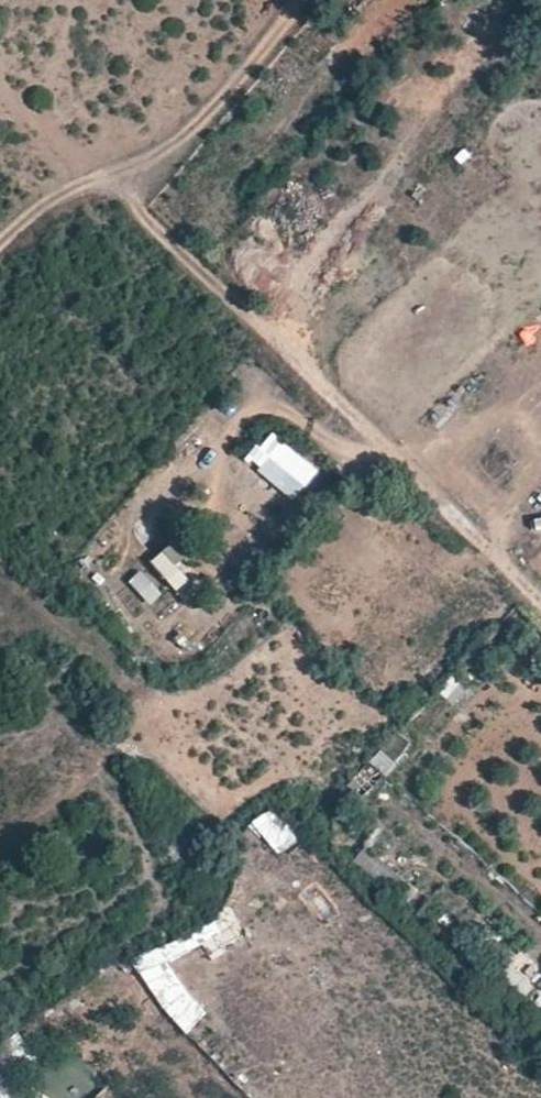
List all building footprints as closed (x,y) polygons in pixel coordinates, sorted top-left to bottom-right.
[(293,501),(318,473),(271,431),(246,460),(293,501)] [(242,529),(261,528),(260,507),(240,509),(242,529)] [(164,551),(180,569),(202,549),(186,531),(164,551)] [(189,579),(180,569),(164,551),(152,561),(177,589),(189,579)] [(130,582),(151,605),(163,594),(142,571),(130,582)] [(363,800),(383,775),(368,762),(348,788),(363,800)] [(268,806),(249,828),(281,855),(299,834),(268,806)] [(324,921),(335,913),(318,889),(307,897),(324,921)] [(207,1018),(163,952),(138,968),(182,1034),(207,1018)] [(98,1083),(71,1059),(55,1076),(80,1097),(85,1097),(98,1083)]
